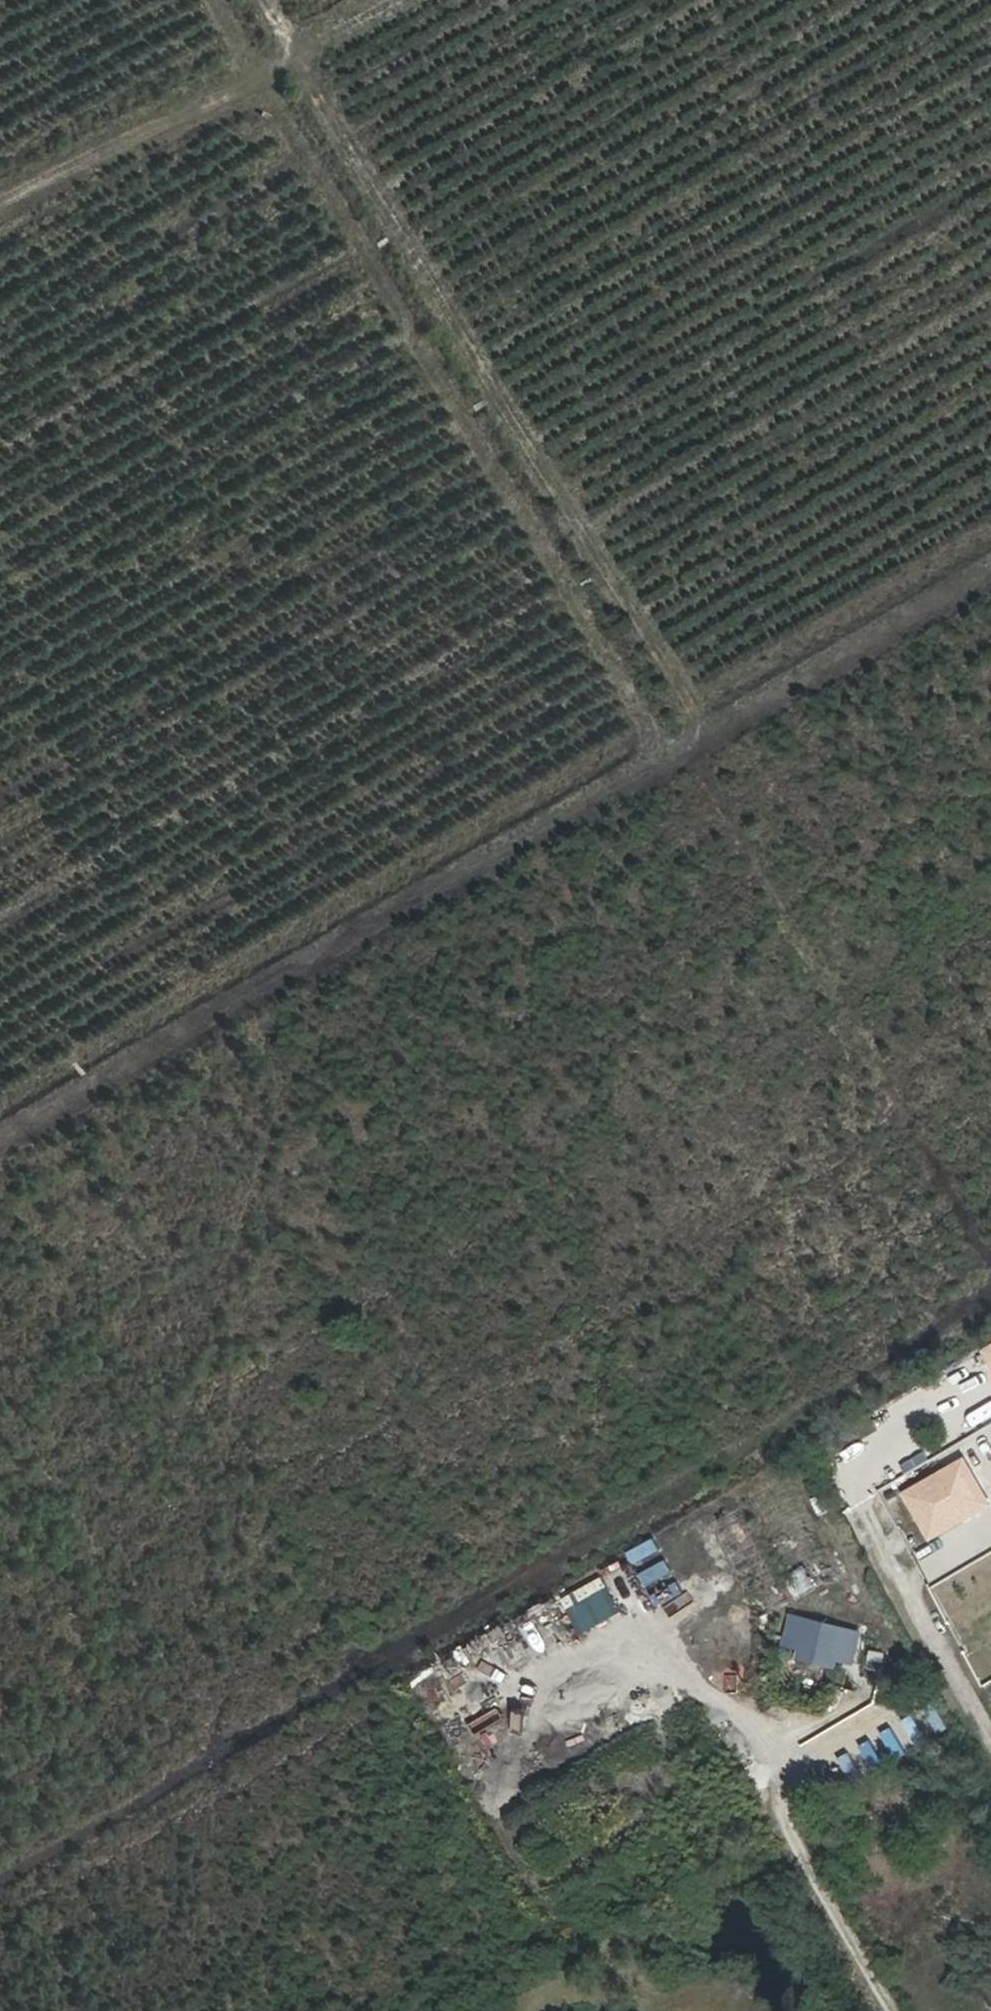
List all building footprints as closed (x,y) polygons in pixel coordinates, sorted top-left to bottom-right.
[(579,1628),(621,1614),(608,1575),(566,1589),(579,1628)] [(852,1664),(860,1632),(794,1616),(786,1647),(801,1651),(806,1635),(832,1641),(828,1658),(852,1664)] [(828,1658),(832,1641),(806,1635),(801,1651),(799,1660),(826,1666),(828,1658)]
